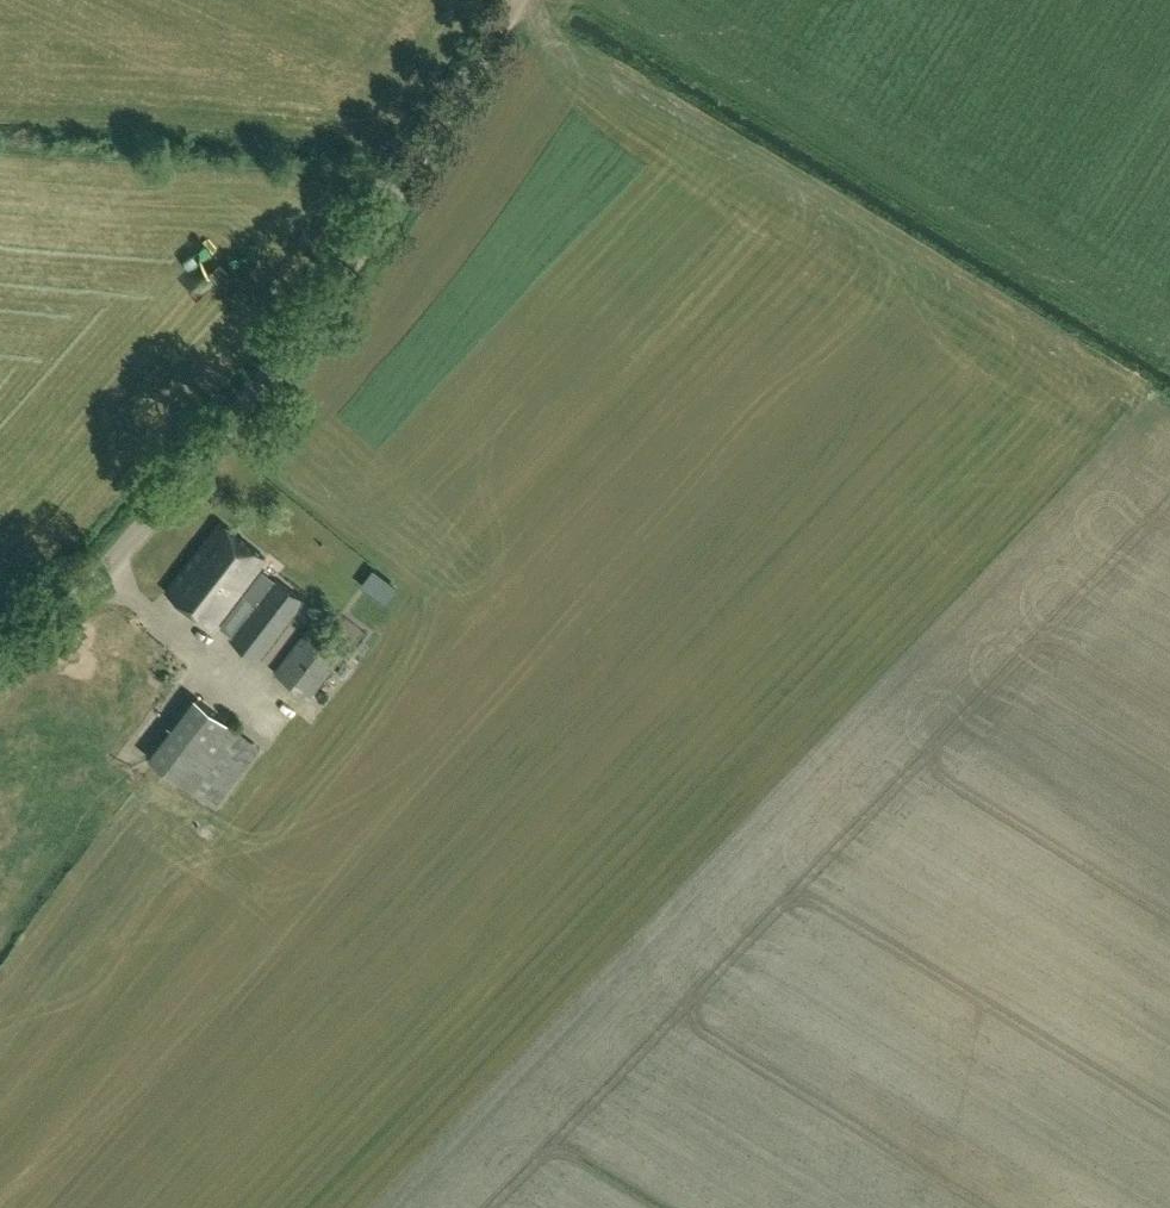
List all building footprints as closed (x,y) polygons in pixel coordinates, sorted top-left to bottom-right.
[(256,553),(214,518),(160,585),(203,621),(256,553)] [(269,571),(246,599),(236,591),(211,621),(222,629),(219,633),(247,658),(298,594),(269,571)] [(298,698),(333,654),(299,627),(264,671),(298,698)] [(228,731),(185,694),(135,752),(178,789),(228,731)]
